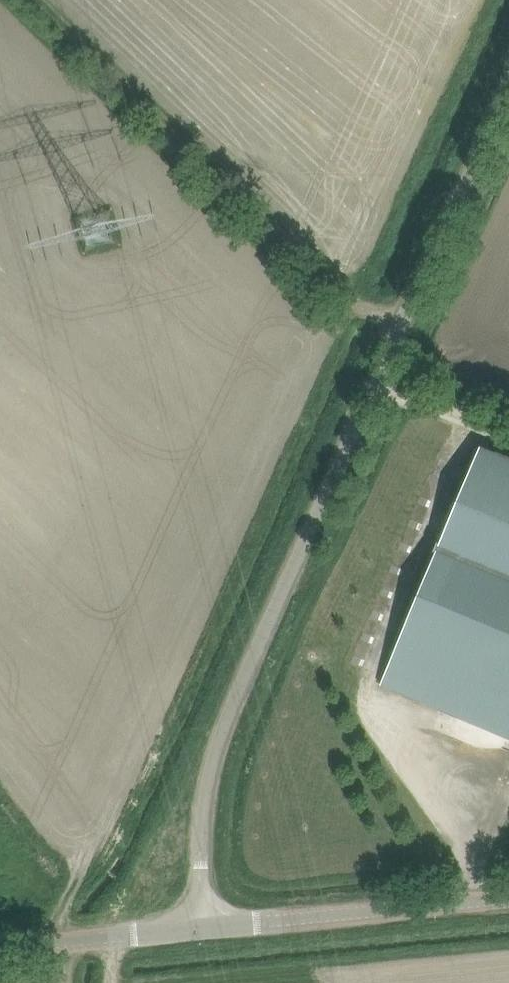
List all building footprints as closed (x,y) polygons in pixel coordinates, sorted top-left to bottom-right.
[(372,690),(508,736),(508,468),(454,449),(372,690)]
